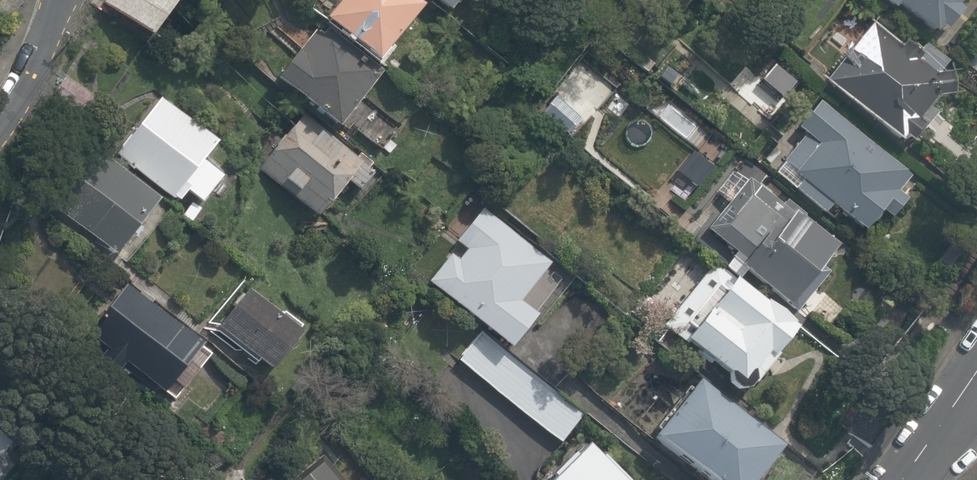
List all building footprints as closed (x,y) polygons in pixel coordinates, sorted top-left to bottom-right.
[(173,0),(104,0),(150,39),(179,5),(173,0)] [(412,0),(340,0),(327,16),(373,61),(418,5),(412,0)] [(442,13),(454,0),(428,0),(442,13)] [(934,36),(967,0),(894,0),(934,36)] [(958,86),(880,19),(827,81),(905,148),(958,86)] [(379,76),(316,29),(279,77),(335,129),(379,76)] [(89,95),(69,78),(57,96),(79,111),(89,95)] [(222,143),(166,98),(122,154),(179,198),(222,143)] [(920,182),(822,102),(774,161),(872,240),(920,182)] [(363,168),(301,117),(258,170),(321,220),(363,168)] [(159,199),(98,149),(52,204),(114,254),(159,199)] [(842,240),(756,175),(712,232),(798,297),(842,240)] [(549,262),(484,209),(425,282),(509,345),(536,314),(518,300),(549,262)] [(794,325),(726,273),(675,331),(741,388),(794,325)] [(202,341),(134,282),(93,330),(161,389),(202,341)] [(300,330),(250,289),(217,328),(267,369),(300,330)] [(588,412),(483,328),(455,356),(558,442),(588,412)] [(699,378),(651,436),(706,479),(757,479),(786,445),(699,378)] [(0,430),(0,459),(14,444),(0,430)] [(585,443),(550,479),(623,479),(585,443)] [(322,459),(296,479),(338,479),(322,459)]
